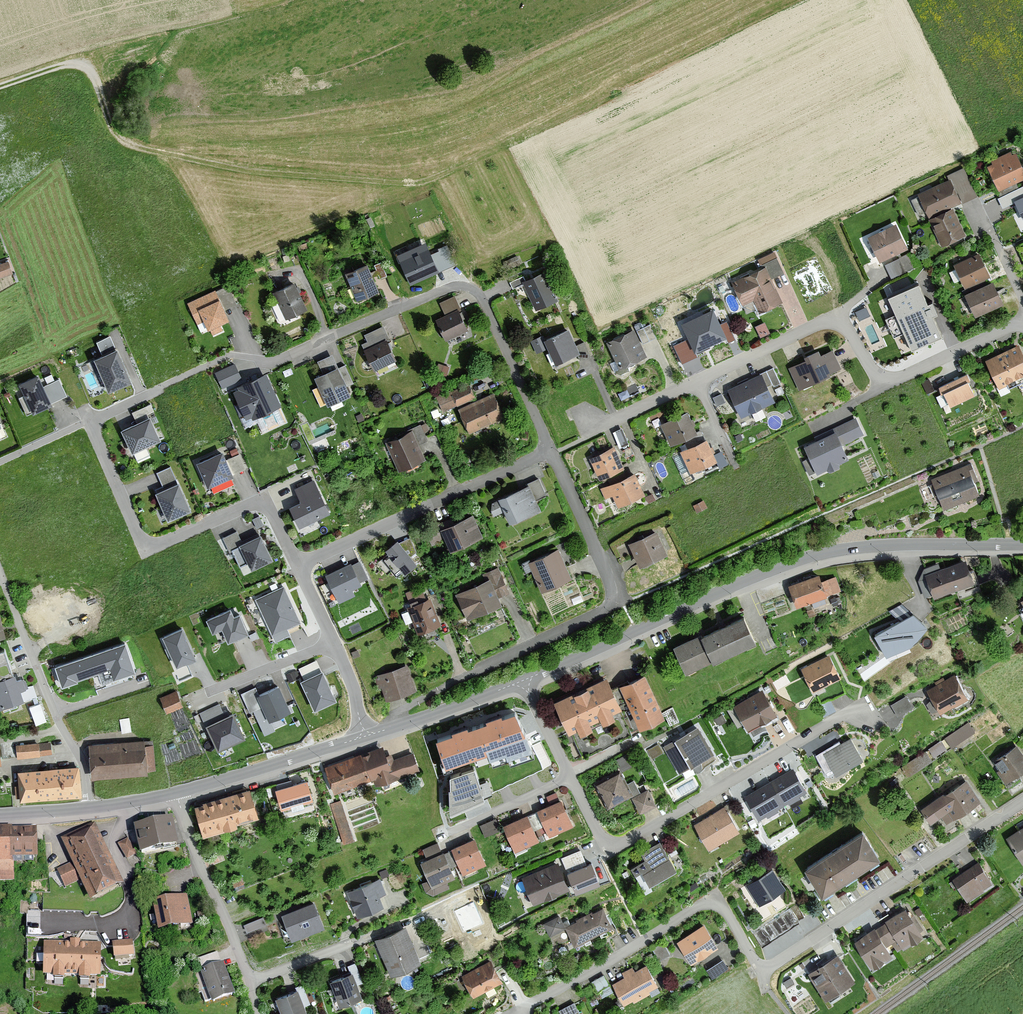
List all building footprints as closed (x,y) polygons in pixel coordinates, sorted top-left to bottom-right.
[(1017,156),(1012,158),(1011,155),(991,164),(992,166),(987,169),(998,193),(1022,182),(1022,169),(1017,156)] [(960,205),(949,182),(918,197),(929,219),(960,205)] [(1015,203),(1022,220),(1022,199),(1015,203)] [(965,238),(952,211),(930,222),(942,248),(965,238)] [(867,239),(878,264),(908,251),(896,226),(867,239)] [(426,244),(397,257),(410,285),(438,273),(430,255),(426,244)] [(456,265),(447,245),(438,249),(439,251),(430,255),(438,273),(456,265)] [(757,262),(761,271),(733,283),(743,306),(754,301),(760,315),(782,305),(771,281),(782,276),(773,255),(757,262)] [(989,278),(978,255),(954,267),(965,290),(989,278)] [(6,264),(0,266),(0,280),(11,276),(6,264)] [(379,293),(367,265),(346,274),(358,302),(379,293)] [(523,284),(538,312),(558,302),(544,273),(523,284)] [(308,311),(295,283),(273,293),(286,321),(308,311)] [(1003,307),(992,285),(965,298),(976,320),(1003,307)] [(919,286),(889,299),(912,352),(942,339),(919,286)] [(216,291),(188,304),(198,325),(205,322),(209,331),(211,330),(214,336),(224,331),(221,324),(230,320),(225,311),(238,305),(229,287),(217,293),(216,291)] [(461,311),(454,296),(439,304),(445,316),(436,320),(447,342),(468,332),(459,313),(461,311)] [(863,320),(874,318),(871,302),(859,304),(863,320)] [(713,311),(682,325),(695,354),(726,339),(713,311)] [(389,341),(382,328),(364,337),(367,343),(361,346),(373,372),(395,362),(386,343),(389,341)] [(568,331),(545,342),(555,366),(579,355),(568,331)] [(646,360),(632,332),(607,344),(620,372),(646,360)] [(110,337),(96,343),(103,357),(116,351),(110,337)] [(1019,347),(985,363),(999,391),(1022,380),(1022,356),(1019,347)] [(103,357),(94,361),(108,394),(132,384),(117,351),(116,351),(103,357)] [(789,370),(800,393),(829,379),(828,377),(841,371),(831,352),(820,357),(818,352),(804,359),(805,362),(789,370)] [(339,370),(332,356),(317,363),(323,375),(314,379),(328,408),(352,396),(348,387),(353,384),(345,367),(339,370)] [(235,363),(215,373),(222,389),(243,380),(235,363)] [(435,372),(447,376),(450,367),(438,363),(435,372)] [(772,372),(727,392),(740,420),(774,404),(767,389),(778,384),(772,372)] [(38,376),(19,385),(32,416),(52,407),(51,404),(43,387),(38,376)] [(266,376),(236,389),(238,393),(233,395),(246,425),(281,410),(266,376)] [(976,399),(966,376),(938,388),(948,411),(976,399)] [(454,389),(467,384),(465,378),(451,383),(454,389)] [(67,397),(59,380),(43,387),(51,404),(67,397)] [(442,411),(475,398),(470,386),(450,394),(449,391),(436,396),(442,411)] [(469,434),(504,418),(494,394),(458,409),(469,434)] [(136,426),(121,433),(132,455),(160,442),(149,419),(155,416),(150,406),(131,415),(136,426)] [(695,436),(686,415),(660,426),(668,447),(695,436)] [(863,437),(855,420),(833,430),(835,434),(805,448),(818,476),(849,462),(842,447),(863,437)] [(623,423),(615,426),(621,442),(629,439),(623,423)] [(408,432),(409,435),(387,444),(399,473),(424,462),(417,446),(427,442),(421,427),(408,432)] [(715,464),(705,442),(680,454),(691,476),(715,464)] [(623,470),(613,448),(589,460),(600,482),(623,470)] [(222,453),(196,464),(207,490),(233,479),(222,453)] [(980,498),(968,467),(933,480),(945,511),(980,498)] [(163,491),(155,495),(167,523),(191,513),(179,485),(176,487),(169,470),(156,475),(163,491)] [(644,498),(633,476),(601,491),(606,501),(613,498),(618,511),(644,498)] [(314,481),(294,491),(300,503),(290,508),(300,528),(330,514),(314,481)] [(499,501),(510,526),(540,513),(535,501),(544,497),(538,482),(527,486),(528,489),(499,501)] [(707,510),(703,504),(695,508),(698,515),(707,510)] [(263,526),(259,517),(252,520),(256,529),(263,526)] [(482,539),(471,517),(440,531),(450,553),(482,539)] [(237,532),(223,539),(231,555),(233,554),(240,569),(248,565),(252,573),(274,562),(261,535),(243,545),(237,532)] [(666,557),(655,535),(629,548),(640,571),(666,557)] [(398,543),(385,553),(405,577),(417,567),(398,543)] [(570,581),(558,553),(528,566),(541,594),(570,581)] [(974,583),(965,561),(926,577),(934,599),(974,583)] [(351,564),(326,577),(339,604),(355,596),(352,591),(362,586),(351,564)] [(481,577),(484,584),(457,597),(468,622),(502,607),(498,598),(510,593),(499,569),(481,577)] [(821,582),(819,575),(788,586),(797,608),(839,591),(834,577),(821,582)] [(283,588),(256,601),(275,643),(290,636),(287,629),(300,624),(283,588)] [(904,600),(892,606),(895,614),(908,609),(904,600)] [(440,626),(430,601),(407,610),(418,635),(440,626)] [(230,610),(206,621),(213,636),(222,632),(228,645),(249,636),(240,616),(234,618),(230,610)] [(927,624),(913,612),(874,634),(886,654),(911,644),(927,624)] [(755,640),(743,614),(673,647),(685,673),(755,640)] [(183,630),(162,639),(176,670),(197,660),(183,630)] [(125,644),(55,669),(62,687),(98,675),(102,687),(136,675),(125,644)] [(4,652),(0,653),(0,682),(13,677),(4,652)] [(841,679),(829,656),(801,670),(812,693),(841,679)] [(303,682),(301,684),(314,713),(336,703),(323,673),(321,674),(316,663),(298,671),(303,682)] [(415,691),(407,666),(377,676),(378,678),(374,680),(378,690),(381,689),(385,701),(415,691)] [(665,716),(644,674),(620,686),(640,728),(665,716)] [(968,698),(955,676),(928,692),(942,714),(968,698)] [(16,677),(13,677),(0,682),(0,709),(1,711),(24,702),(21,692),(26,690),(22,680),(17,682),(16,677)] [(621,709),(605,677),(554,702),(569,734),(621,709)] [(256,690),(240,697),(249,716),(262,710),(269,725),(291,714),(279,688),(259,697),(256,690)] [(776,715),(761,690),(733,707),(748,731),(776,715)] [(160,699),(167,714),(182,707),(176,692),(160,699)] [(29,702),(36,721),(48,716),(40,697),(29,702)] [(913,708),(906,697),(890,707),(897,718),(913,708)] [(219,707),(199,717),(215,752),(244,739),(233,716),(225,719),(219,707)] [(679,717),(675,707),(667,710),(670,720),(679,717)] [(452,734),(436,740),(446,766),(489,750),(491,756),(508,750),(510,755),(529,748),(515,711),(502,715),(502,713),(484,719),(485,722),(469,728),(468,726),(451,732),(452,734)] [(970,720),(946,734),(952,744),(976,729),(970,720)] [(712,754),(697,727),(663,746),(678,773),(712,754)] [(862,759),(850,739),(841,745),(839,742),(815,756),(829,779),(862,759)] [(143,742),(89,746),(92,780),(147,776),(147,771),(155,771),(153,747),(144,747),(143,742)] [(50,744),(38,746),(38,744),(16,746),(17,759),(40,757),(52,756),(50,744)] [(1022,770),(1022,755),(1016,746),(993,764),(999,771),(997,772),(1006,783),(1022,770)] [(382,748),(325,769),(334,793),(373,779),(376,787),(419,771),(412,754),(393,761),(391,755),(386,757),(382,748)] [(910,769),(933,759),(929,749),(906,759),(910,769)] [(80,798),(78,767),(18,771),(20,803),(80,798)] [(476,770),(450,780),(451,817),(488,804),(476,770)] [(794,770),(771,783),(785,807),(807,794),(794,770)] [(631,796),(619,773),(596,784),(608,807),(631,796)] [(981,801),(966,780),(922,810),(931,824),(941,817),(946,825),(981,801)] [(313,802),(307,782),(276,792),(281,812),(313,802)] [(771,783),(744,799),(757,822),(785,807),(771,783)] [(655,803),(648,790),(632,799),(639,812),(655,803)] [(250,791),(194,806),(203,838),(238,829),(237,824),(258,818),(250,791)] [(343,796),(331,800),(342,840),(355,836),(343,796)] [(527,815),(502,826),(513,851),(538,840),(534,831),(544,827),(548,836),(572,825),(561,800),(536,811),(537,813),(528,817),(527,815)] [(723,808),(693,825),(708,850),(738,832),(723,808)] [(173,814),(134,822),(140,850),(179,842),(173,814)] [(123,888),(92,824),(58,840),(70,865),(57,871),(65,889),(80,882),(90,903),(123,888)] [(1006,839),(1022,864),(1022,828),(1006,839)] [(0,829),(0,884),(15,884),(14,863),(37,863),(36,831),(11,831),(11,829),(0,829)] [(880,857),(863,830),(805,868),(822,894),(880,857)] [(420,863),(431,888),(453,878),(449,869),(457,865),(461,875),(485,864),(474,839),(451,849),(452,852),(445,855),(444,853),(441,854),(437,844),(423,851),(427,860),(420,863)] [(135,856),(127,841),(118,845),(126,861),(135,856)] [(675,870),(660,843),(641,853),(644,860),(631,867),(642,887),(675,870)] [(993,884),(979,863),(952,881),(967,902),(993,884)] [(569,890),(558,864),(521,879),(533,905),(569,890)] [(592,865),(567,875),(574,892),(599,882),(592,865)] [(746,887),(758,907),(785,890),(772,870),(746,887)] [(232,881),(234,888),(244,885),(241,878),(232,881)] [(385,896),(379,880),(346,892),(356,918),(382,908),(379,899),(385,896)] [(191,922),(187,893),(153,898),(158,927),(191,922)] [(473,901),(452,910),(461,933),(482,925),(473,901)] [(324,928),(314,902),(282,914),(291,940),(324,928)] [(924,936),(906,908),(884,922),(885,924),(876,931),(874,928),(855,941),(872,969),(924,936)] [(603,909),(565,928),(575,946),(613,927),(603,909)] [(248,932),(264,925),(261,918),(245,925),(248,932)] [(718,945),(704,924),(676,942),(690,964),(718,945)] [(405,928),(375,941),(390,975),(420,962),(405,928)] [(132,943),(112,945),(114,960),(133,958),(132,943)] [(99,980),(100,945),(43,944),(42,978),(99,980)] [(200,971),(212,1005),(234,997),(222,964),(221,965),(217,954),(199,961),(202,971),(200,971)] [(853,980),(836,955),(807,975),(824,1000),(853,980)] [(725,956),(707,965),(712,973),(729,964),(725,956)] [(461,976),(473,999),(503,984),(491,960),(461,976)] [(347,968),(350,975),(329,983),(338,1007),(359,999),(357,992),(364,989),(354,965),(347,968)] [(659,988),(647,966),(635,973),(633,968),(622,974),(624,978),(613,984),(625,1007),(659,988)] [(296,991),(275,999),(281,1013),(305,1013),(303,1008),(310,1006),(303,986),(295,989),(296,991)] [(582,1011),(578,1013),(574,1004),(559,1011),(561,1013),(584,1013),(582,1011)]
